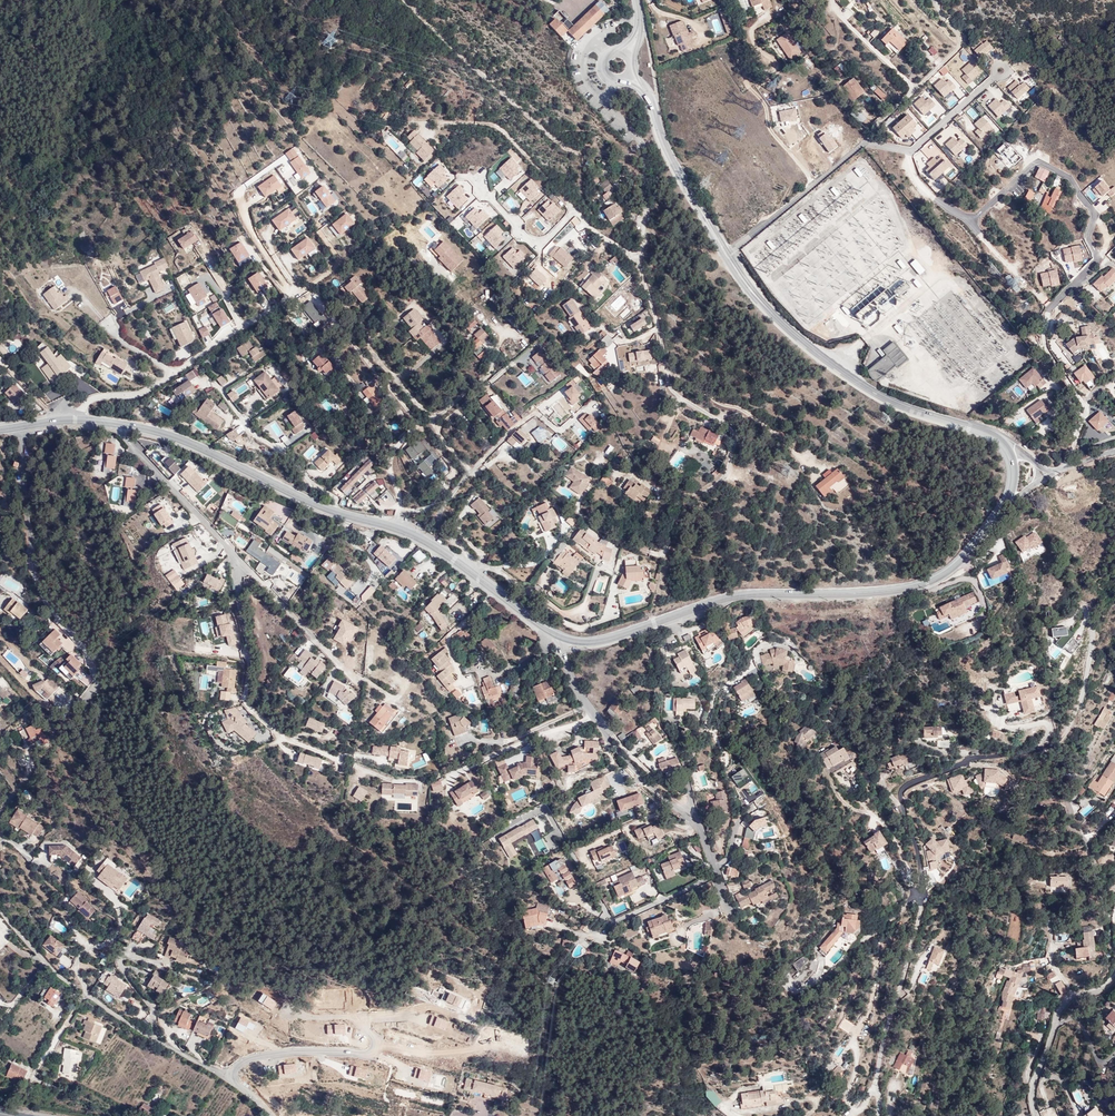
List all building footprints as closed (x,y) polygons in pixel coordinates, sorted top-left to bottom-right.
[(756,4),(753,5),(755,10),(764,7),(766,14),(775,11),(772,3),(770,3),(768,0),(754,0),(756,4)] [(580,22),(589,31),(609,10),(600,2),(580,22)] [(887,23),(891,20),(883,13),(880,16),(887,23)] [(567,31),(556,20),(550,26),(561,37),(567,31)] [(580,41),(584,36),(576,27),(569,20),(564,24),(580,41)] [(576,27),(585,35),(589,31),(580,22),(576,27)] [(695,48),(690,37),(689,34),(688,32),(686,32),(682,22),(670,27),(674,37),(675,37),(677,36),(681,46),(684,53),(695,48)] [(731,23),(725,25),(729,36),(735,34),(731,23)] [(584,36),(585,35),(576,27),(584,36)] [(898,27),(887,39),(892,43),(890,44),(894,47),(895,46),(902,52),(913,41),(898,27)] [(787,31),(775,39),(789,59),(801,51),(787,31)] [(563,38),(569,44),(575,38),(569,32),(563,38)] [(986,39),(974,50),(981,57),(993,47),(986,39)] [(804,60),(809,67),(813,64),(808,57),(804,60)] [(965,73),(961,77),(968,84),(980,73),(969,61),(961,69),(965,73)] [(832,68),(837,75),(845,70),(841,63),(832,68)] [(933,85),(944,97),(955,85),(944,74),(933,85)] [(852,93),(858,100),(867,92),(855,79),(847,87),(852,93)] [(1024,80),(1020,84),(1015,79),(1007,87),(1018,99),(1031,87),(1024,80)] [(409,80),(404,86),(408,89),(413,83),(409,80)] [(883,100),(887,96),(877,86),(873,91),(883,100)] [(931,99),(934,95),(926,88),(912,104),(925,115),(935,103),(931,99)] [(1012,92),(1009,94),(1015,101),(1018,99),(1012,92)] [(856,103),(858,100),(852,93),(849,96),(856,103)] [(868,96),(864,99),(869,105),(873,102),(868,96)] [(987,105),(998,118),(1011,107),(1004,99),(999,102),(995,97),(987,105)] [(949,103),(952,106),(958,102),(955,98),(949,103)] [(386,113),(392,118),(398,111),(394,107),(395,104),(392,101),(384,110),(386,113)] [(798,119),(797,107),(778,110),(780,121),(798,119)] [(907,137),(915,130),(913,127),(918,123),(908,112),(891,126),(900,137),(904,133),(907,137)] [(389,121),(392,118),(386,113),(384,115),(389,121)] [(973,123),(977,127),(973,131),(980,138),(992,127),(982,115),(973,123)] [(435,147),(417,126),(410,131),(413,136),(412,137),(420,146),(417,148),(425,157),(435,147)] [(967,144),(960,137),(957,141),(952,136),(944,144),(955,156),(967,144)] [(285,153),(301,178),(311,173),(294,147),(285,153)] [(933,156),(926,163),(928,165),(924,169),(934,179),(949,165),(939,155),(935,159),(933,156)] [(505,175),(510,180),(522,168),(511,156),(495,172),(502,179),(505,175)] [(1054,167),(1046,162),(1041,171),(1050,176),(1054,167)] [(439,188),(451,175),(439,163),(427,175),(439,188)] [(857,168),(854,170),(859,177),(862,175),(857,168)] [(257,185),(264,197),(277,189),(279,192),(284,189),(275,174),(257,185)] [(1055,177),(1051,186),(1056,187),(1060,179),(1055,177)] [(531,178),(519,189),(530,201),(542,189),(531,178)] [(1093,186),(1100,196),(1107,192),(1110,196),(1114,193),(1114,187),(1114,185),(1110,188),(1104,179),(1093,186)] [(607,182),(606,181),(601,185),(606,191),(613,185),(608,180),(607,182)] [(324,183),(314,190),(327,207),(336,200),(324,183)] [(446,196),(458,209),(468,199),(463,193),(466,190),(459,183),(446,196)] [(1054,210),(1066,187),(1060,183),(1055,193),(1052,191),(1045,205),(1054,210)] [(1042,190),(1034,186),(1028,196),(1036,200),(1042,190)] [(834,187),(831,190),(836,197),(840,194),(834,187)] [(534,205),(544,194),(541,191),(531,201),(534,205)] [(606,199),(611,194),(607,191),(602,195),(606,199)] [(476,200),(472,203),(479,210),(482,206),(476,200)] [(553,201),(550,204),(546,201),(537,209),(549,222),(561,209),(553,201)] [(312,202),(307,204),(311,213),(316,211),(312,202)] [(616,208),(614,204),(604,211),(612,225),(623,217),(620,214),(621,212),(618,207),(616,208)] [(280,231),(297,218),(288,207),(271,219),(280,231)] [(464,216),(476,229),(490,216),(482,208),(479,211),(474,207),(464,216)] [(346,212),(332,224),(341,234),(355,222),(346,212)] [(802,214),(799,216),(804,223),(807,221),(802,214)] [(504,238),(500,235),(504,231),(495,223),(483,237),(496,248),(504,238)] [(332,224),(329,227),(337,236),(340,234),(332,224)] [(192,229),(177,239),(184,248),(198,239),(192,229)] [(308,236),(290,248),(298,259),(316,247),(308,236)] [(440,241),(438,238),(430,245),(452,269),(464,258),(460,253),(459,254),(444,238),(440,241)] [(770,240),(766,243),(772,250),(775,247),(770,240)] [(243,241),(230,246),(238,265),(251,260),(243,241)] [(1061,248),(1065,263),(1082,259),(1078,244),(1061,248)] [(520,248),(517,251),(512,246),(502,256),(514,268),(527,256),(520,248)] [(575,260),(569,254),(567,256),(561,250),(558,247),(550,256),(553,259),(554,257),(566,269),(575,260)] [(567,256),(569,254),(563,248),(561,250),(567,256)] [(160,275),(158,272),(168,268),(163,259),(154,264),(155,266),(140,273),(145,283),(149,280),(156,294),(166,289),(160,279),(157,278),(158,276),(160,275)] [(924,271),(915,259),(910,264),(919,275),(924,271)] [(900,260),(896,262),(902,270),(906,267),(900,260)] [(1106,296),(1112,289),(1109,286),(1114,280),(1114,270),(1110,266),(1093,284),(1106,296)] [(586,284),(583,282),(580,285),(594,299),(600,293),(597,290),(602,284),(604,286),(607,282),(601,277),(603,276),(595,268),(591,273),(593,275),(590,278),(590,279),(586,284)] [(374,290),(368,282),(366,283),(363,279),(365,277),(358,269),(354,273),(353,272),(344,281),(353,292),(359,287),(366,296),(374,290)] [(259,270),(248,277),(257,292),(268,285),(259,270)] [(1040,271),(1041,286),(1058,285),(1057,270),(1040,271)] [(1009,271),(1003,275),(1011,291),(1020,286),(1014,274),(1011,276),(1009,271)] [(591,273),(583,282),(586,284),(590,279),(590,278),(593,275),(591,273)] [(898,306),(907,296),(903,294),(910,285),(903,279),(891,294),(896,298),(893,301),(898,306)] [(199,281),(187,288),(190,293),(186,295),(195,312),(211,303),(199,281)] [(114,304),(123,299),(116,284),(106,289),(114,304)] [(511,288),(509,286),(508,285),(497,295),(499,298),(511,288)] [(882,289),(853,312),(866,328),(883,314),(884,316),(894,308),(886,298),(888,297),(882,289)] [(45,298),(56,314),(71,303),(67,298),(65,300),(61,295),(58,297),(54,291),(45,298)] [(213,302),(218,299),(214,294),(209,297),(213,302)] [(219,300),(209,305),(219,327),(229,323),(219,300)] [(310,300),(302,308),(319,325),(327,318),(310,300)] [(582,321),(578,316),(577,313),(579,312),(571,300),(562,306),(570,317),(568,319),(574,328),(578,325),(583,332),(590,328),(585,320),(582,321)] [(843,305),(841,308),(847,315),(849,313),(843,305)] [(415,307),(403,317),(412,328),(409,330),(417,340),(421,337),(431,350),(441,342),(415,307)] [(484,316),(479,311),(469,321),(471,324),(474,322),(476,323),(484,316)] [(630,324),(634,331),(647,323),(642,316),(630,324)] [(1082,320),(1084,330),(1076,331),(1067,338),(1076,349),(1082,345),(1096,342),(1096,337),(1094,326),(1091,327),(1089,319),(1082,320)] [(479,343),(485,349),(494,341),(488,334),(495,328),(488,321),(481,327),(484,331),(477,337),(481,342),(479,343)] [(192,332),(187,322),(178,326),(183,337),(179,339),(183,347),(196,341),(194,335),(192,332)] [(556,325),(562,334),(567,330),(561,322),(556,325)] [(202,337),(210,334),(207,325),(198,329),(202,337)] [(896,325),(893,327),(899,334),(902,332),(896,325)] [(183,337),(178,326),(174,328),(179,339),(183,337)] [(43,341),(37,346),(41,349),(46,344),(43,341)] [(494,341),(485,349),(487,352),(496,344),(494,341)] [(895,341),(884,350),(888,354),(870,370),(872,375),(878,379),(896,364),(898,367),(908,358),(895,341)] [(262,351),(256,343),(246,351),(252,359),(257,356),(255,354),(257,352),(263,358),(262,359),(266,364),(274,356),(271,352),(269,354),(265,349),(262,351)] [(605,344),(596,352),(602,358),(596,363),(593,364),(596,367),(592,370),(599,373),(606,366),(605,365),(602,362),(608,358),(605,354),(610,350),(605,344)] [(317,356),(325,350),(327,348),(323,345),(314,353),(317,356)] [(482,346),(474,352),(477,355),(484,349),(482,346)] [(548,353),(550,351),(545,346),(537,353),(541,358),(543,357),(547,361),(545,363),(552,370),(550,371),(556,378),(565,370),(553,355),(551,357),(548,353)] [(628,352),(630,363),(653,358),(651,348),(628,352)] [(40,355),(44,360),(50,368),(63,384),(70,378),(75,371),(60,359),(57,360),(50,352),(45,349),(40,355)] [(335,362),(337,360),(333,356),(331,358),(325,350),(317,356),(316,357),(322,364),(321,365),(321,367),(322,368),(324,368),(325,367),(326,366),(329,370),(336,363),(335,362)] [(105,355),(120,364),(121,361),(122,362),(122,360),(107,351),(105,355)] [(602,358),(596,352),(591,356),(593,360),(591,361),(593,364),(596,363),(602,358)] [(106,364),(114,369),(113,370),(125,377),(131,367),(122,362),(121,361),(120,364),(105,355),(101,362),(105,364),(106,364)] [(50,368),(44,360),(41,363),(47,371),(50,368)] [(334,368),(335,369),(340,364),(337,360),(335,362),(336,363),(329,370),(326,366),(325,367),(329,372),(334,368)] [(1073,371),(1082,384),(1093,376),(1084,363),(1073,371)] [(1027,391),(1035,384),(1039,388),(1046,382),(1032,366),(1017,379),(1027,391)] [(188,380),(172,389),(175,393),(171,395),(175,402),(197,390),(191,380),(199,375),(195,368),(185,374),(188,380)] [(217,378),(221,385),(227,382),(223,375),(217,378)] [(285,384),(279,376),(269,383),(274,391),(272,393),(281,404),(297,391),(289,380),(285,384)] [(378,405),(386,400),(388,398),(373,377),(368,379),(372,384),(366,388),(378,405)] [(573,405),(580,399),(577,396),(583,391),(573,378),(565,384),(568,388),(563,391),(573,405)] [(210,385),(205,379),(199,383),(204,389),(210,385)] [(244,386),(238,380),(233,384),(238,391),(244,386)] [(16,381),(4,392),(15,403),(26,393),(16,381)] [(508,416),(513,423),(519,418),(511,406),(509,407),(499,392),(498,393),(493,386),(486,391),(490,396),(494,393),(496,395),(492,397),(500,408),(503,406),(506,410),(503,412),(507,415),(505,417),(506,418),(508,416)] [(187,400),(189,403),(193,410),(209,399),(202,389),(187,400)] [(232,401),(239,397),(234,389),(227,393),(232,401)] [(406,404),(394,390),(389,393),(402,408),(406,404)] [(586,412),(578,419),(588,430),(591,427),(596,431),(602,426),(589,411),(599,411),(599,406),(592,398),(577,411),(586,412)] [(1032,420),(1050,409),(1044,398),(1025,408),(1032,420)] [(193,410),(189,403),(185,406),(189,413),(194,410),(193,410)] [(368,408),(374,416),(379,412),(372,404),(368,408)] [(220,407),(211,420),(220,426),(218,429),(233,438),(236,432),(233,429),(236,425),(229,421),(227,423),(224,421),(229,413),(220,407)] [(1097,431),(1110,422),(1100,410),(1088,419),(1097,431)] [(379,412),(374,416),(380,423),(384,420),(379,412)] [(317,434),(316,432),(314,429),(317,427),(309,416),(301,421),(309,432),(306,434),(310,439),(317,434)] [(526,439),(537,427),(529,419),(526,421),(525,420),(516,429),(526,439)] [(220,426),(211,420),(210,423),(218,429),(220,426)] [(1048,420),(1038,424),(1042,433),(1051,429),(1048,420)] [(547,424),(553,430),(556,428),(550,421),(548,423),(547,424)] [(547,424),(545,425),(544,426),(550,433),(553,430),(547,424)] [(711,442),(712,441),(714,437),(719,439),(722,432),(715,429),(713,431),(699,424),(697,429),(691,427),(688,433),(702,440),(702,438),(711,442)] [(542,434),(538,431),(534,435),(538,439),(542,434)] [(293,432),(282,437),(286,446),(297,441),(293,432)] [(405,449),(413,459),(427,448),(419,438),(405,449)] [(528,442),(524,446),(529,451),(533,446),(528,442)] [(106,469),(107,457),(105,456),(105,453),(106,445),(97,444),(95,453),(101,454),(101,456),(97,455),(94,472),(101,473),(101,469),(106,469)] [(144,452),(148,456),(156,449),(152,445),(144,452)] [(668,462),(676,468),(686,455),(678,449),(668,462)] [(155,451),(149,456),(159,466),(164,460),(155,451)] [(434,451),(417,465),(429,478),(435,472),(430,467),(440,458),(434,451)] [(162,459),(174,474),(181,468),(170,453),(162,459)] [(338,462),(331,469),(337,475),(348,464),(353,469),(358,463),(353,457),(350,460),(344,454),(337,461),(338,462)] [(345,493),(374,463),(369,458),(340,488),(345,493)] [(329,467),(331,469),(338,462),(337,461),(337,460),(329,467)] [(567,471),(574,476),(577,478),(574,483),(582,488),(588,480),(587,478),(590,474),(584,470),(573,463),(567,471)] [(838,473),(815,489),(823,499),(829,495),(827,493),(837,485),(839,487),(844,483),(838,473)] [(605,474),(601,479),(609,485),(612,481),(605,474)] [(577,478),(574,476),(570,483),(580,490),(582,488),(574,483),(577,478)] [(127,503),(129,490),(126,490),(127,478),(118,477),(117,487),(123,488),(122,490),(118,489),(116,506),(122,507),(123,502),(127,503)] [(195,494),(199,499),(199,498),(200,497),(207,490),(194,478),(186,486),(193,493),(194,491),(196,493),(195,494)] [(609,485),(601,479),(599,481),(606,488),(609,485)] [(650,491),(646,488),(643,491),(639,487),(628,480),(623,487),(627,491),(624,494),(637,504),(640,500),(642,502),(650,491)] [(385,487),(383,483),(379,486),(375,481),(365,487),(371,496),(385,487)] [(488,493),(479,481),(469,488),(472,493),(475,492),(478,497),(475,499),(483,509),(491,503),(486,494),(488,493)] [(379,507),(393,496),(388,489),(374,501),(379,507)] [(363,490),(353,498),(358,504),(368,496),(363,490)] [(537,498),(540,505),(543,504),(539,495),(531,497),(532,500),(537,498)] [(543,504),(540,505),(536,507),(538,513),(535,514),(538,523),(552,518),(548,509),(553,507),(550,498),(545,500),(546,503),(543,504)] [(207,509),(212,513),(217,508),(212,503),(207,509)] [(167,522),(154,504),(149,508),(152,512),(148,515),(155,526),(158,524),(160,527),(167,522)] [(219,517),(234,527),(239,520),(223,510),(219,517)] [(267,516),(264,520),(261,517),(255,526),(261,530),(261,529),(263,526),(270,530),(268,534),(267,535),(273,540),(280,530),(271,524),(275,517),(265,510),(263,514),(267,516)] [(239,519),(241,515),(233,511),(231,515),(239,519)] [(607,549),(600,546),(593,540),(577,525),(568,534),(573,539),(575,539),(579,542),(586,548),(589,551),(591,550),(596,554),(595,557),(602,560),(607,549)] [(604,539),(599,534),(593,540),(600,546),(604,539)] [(285,542),(290,545),(291,543),(296,546),(296,545),(306,550),(305,552),(309,555),(315,545),(300,537),(296,539),(289,535),(285,542)] [(172,542),(182,569),(198,563),(188,536),(172,542)] [(254,538),(246,550),(261,560),(255,570),(265,577),(267,573),(272,576),(282,562),(259,547),(261,543),(254,538)] [(374,554),(372,551),(378,546),(375,542),(366,549),(372,556),(374,554)] [(546,551),(549,553),(557,544),(554,542),(546,551)] [(583,550),(586,548),(579,542),(577,544),(583,550)] [(557,544),(549,553),(546,556),(550,559),(554,556),(561,562),(558,566),(561,570),(576,554),(570,548),(567,551),(559,543),(557,544)] [(1035,543),(1025,548),(1016,553),(1021,562),(1025,559),(1024,557),(1029,555),(1031,559),(1040,553),(1035,543)] [(373,555),(390,566),(397,555),(379,544),(373,555)] [(419,549),(412,556),(419,563),(426,556),(419,549)] [(292,552),(289,558),(299,564),(302,558),(292,552)] [(339,581),(350,591),(357,583),(354,580),(352,582),(344,575),(346,573),(341,568),(339,570),(336,567),(338,564),(333,559),(324,569),(329,574),(332,570),(336,573),(335,574),(340,579),(339,581)] [(620,578),(634,578),(635,570),(632,569),(632,566),(629,566),(629,560),(618,560),(617,565),(614,566),(614,573),(608,583),(615,587),(620,578)] [(988,579),(989,582),(991,589),(992,590),(1006,584),(1006,580),(1009,578),(1004,565),(1000,566),(1003,574),(988,579)] [(299,585),(303,577),(290,569),(288,572),(285,577),(299,585)] [(208,572),(202,583),(219,591),(224,580),(208,572)] [(395,580),(399,585),(402,582),(406,587),(410,591),(417,584),(403,572),(395,580)] [(177,574),(170,580),(177,589),(185,583),(177,574)] [(599,575),(595,591),(604,594),(609,578),(599,575)] [(634,581),(634,578),(620,578),(615,587),(618,588),(622,581),(634,581)] [(647,587),(653,591),(657,584),(651,581),(647,587)] [(371,584),(360,597),(365,602),(376,589),(371,584)] [(439,629),(444,625),(437,613),(446,603),(438,596),(430,603),(431,605),(424,612),(431,619),(432,618),(439,629)] [(12,599),(4,607),(12,614),(18,620),(26,611),(12,599)] [(973,602),(965,605),(969,615),(977,611),(973,602)] [(969,615),(965,605),(953,610),(955,615),(963,613),(964,617),(969,615)] [(12,614),(4,607),(2,609),(9,616),(12,614)] [(955,615),(953,610),(939,615),(941,618),(943,624),(948,623),(948,624),(950,628),(966,622),(964,617),(963,613),(955,615)] [(740,623),(744,623),(743,616),(735,618),(728,622),(731,626),(725,628),(726,632),(722,633),(721,629),(718,630),(720,640),(730,637),(729,632),(731,631),(732,633),(739,628),(738,626),(741,625),(740,623)] [(943,624),(941,618),(935,621),(938,628),(948,624),(948,623),(943,624)] [(222,632),(224,641),(235,639),(234,632),(231,633),(229,630),(226,620),(217,622),(220,632),(222,632)] [(333,639),(345,646),(351,634),(353,636),(357,628),(343,620),(333,639)] [(420,623),(414,627),(416,631),(423,628),(420,623)] [(1065,626),(1051,628),(1052,635),(1066,633),(1065,626)] [(39,644),(51,655),(61,645),(70,654),(77,646),(64,633),(62,635),(54,628),(39,644)] [(464,631),(463,630),(456,635),(460,639),(466,633),(467,634),(471,630),(469,628),(464,631)] [(299,638),(302,633),(295,629),(292,634),(299,638)] [(1058,638),(1055,643),(1071,653),(1078,643),(1070,637),(1072,633),(1067,629),(1061,639),(1058,638)] [(706,643),(707,646),(712,642),(706,632),(703,634),(695,638),(693,634),(689,638),(695,651),(706,643)] [(501,649),(490,636),(482,642),(493,655),(501,649)] [(712,642),(707,646),(711,650),(716,645),(713,641),(712,642)] [(367,643),(364,672),(372,676),(375,644),(367,643)] [(697,655),(707,646),(706,643),(695,651),(697,655)] [(452,674),(453,672),(451,669),(454,666),(451,661),(447,657),(449,655),(453,652),(449,648),(435,660),(446,673),(441,677),(454,692),(458,688),(455,684),(459,681),(452,674)] [(677,664),(683,661),(677,648),(668,652),(670,655),(664,658),(669,668),(677,664)] [(74,651),(58,667),(71,678),(80,668),(78,666),(84,661),(74,651)] [(300,664),(302,665),(305,660),(308,662),(302,671),(307,675),(308,673),(312,675),(313,673),(318,677),(325,667),(320,663),(318,665),(314,662),(310,659),(312,657),(304,651),(298,659),(302,662),(300,664)] [(777,667),(786,669),(788,663),(784,662),(784,659),(780,658),(780,652),(771,651),(763,654),(764,656),(755,658),(757,668),(767,665),(767,669),(777,667)] [(285,661),(289,664),(293,658),(294,657),(290,655),(285,661)] [(687,669),(683,661),(677,664),(681,672),(687,669)] [(222,675),(227,675),(226,691),(232,692),(231,696),(240,696),(240,693),(239,693),(239,682),(238,682),(238,680),(239,679),(240,674),(229,674),(230,667),(220,666),(220,672),(216,671),(216,676),(222,676),(222,675)] [(20,673),(25,678),(31,671),(26,667),(20,673)] [(468,678),(476,675),(478,674),(476,667),(473,668),(465,671),(468,678)] [(90,687),(96,679),(90,673),(88,675),(80,669),(75,675),(90,687)] [(51,690),(56,684),(46,675),(41,680),(51,690)] [(42,699),(51,690),(41,680),(40,678),(30,683),(32,689),(42,699)] [(338,696),(343,702),(345,700),(349,703),(357,696),(353,692),(351,693),(345,686),(334,681),(330,693),(338,696)] [(486,705),(487,705),(491,703),(499,701),(496,691),(495,692),(490,681),(484,683),(485,686),(482,687),(484,690),(487,689),(488,693),(483,695),(486,705)] [(740,683),(735,686),(736,687),(728,692),(734,702),(732,703),(736,712),(751,703),(740,683)] [(543,684),(530,691),(537,704),(552,697),(548,689),(547,690),(543,684)] [(631,688),(629,686),(626,688),(632,694),(637,690),(633,686),(631,688)] [(1015,715),(1025,712),(1022,699),(1031,698),(1028,687),(1009,691),(1011,697),(1006,698),(1005,693),(995,695),(998,705),(1012,701),(1015,715)] [(9,697),(5,694),(4,695),(0,692),(0,701),(1,702),(3,700),(6,702),(9,697)] [(689,698),(671,698),(671,711),(677,711),(677,708),(689,708),(689,698)] [(614,699),(607,710),(618,716),(625,706),(614,699)] [(386,708),(380,714),(373,725),(383,733),(398,713),(387,705),(386,708)] [(377,712),(380,714),(386,708),(382,705),(377,712)] [(1098,708),(1086,724),(1091,728),(1095,723),(1100,726),(1108,715),(1098,708)] [(618,716),(607,710),(604,714),(614,721),(618,716)] [(241,711),(230,714),(233,724),(232,725),(236,734),(239,732),(255,746),(261,738),(255,733),(254,732),(253,733),(249,730),(252,726),(250,723),(247,721),(241,719),(241,711)] [(250,723),(241,711),(241,719),(247,721),(250,723)] [(309,717),(306,726),(322,731),(325,722),(309,717)] [(470,727),(460,717),(447,721),(452,738),(465,735),(465,732),(470,727)] [(1095,723),(1091,728),(1096,731),(1100,726),(1095,723)] [(236,734),(232,725),(228,727),(233,737),(236,734)] [(649,745),(657,740),(653,733),(652,733),(647,725),(643,728),(645,731),(642,733),(649,745)] [(932,727),(914,728),(915,739),(928,738),(928,736),(933,735),(932,727)] [(23,733),(22,729),(17,730),(25,752),(32,749),(30,743),(39,741),(42,751),(49,748),(44,734),(37,736),(35,729),(23,733)] [(633,729),(628,733),(632,739),(637,736),(633,729)] [(807,740),(808,741),(808,742),(812,738),(807,732),(806,733),(803,729),(796,734),(796,736),(792,740),(790,746),(793,746),(791,750),(799,753),(802,746),(800,744),(807,740)] [(236,734),(233,737),(239,733),(254,747),(255,746),(239,732),(236,734)] [(412,765),(413,751),(404,750),(405,747),(386,745),(386,747),(378,746),(377,752),(385,753),(385,755),(393,756),(393,757),(398,758),(401,756),(403,758),(402,764),(412,765)] [(590,752),(597,753),(601,754),(602,754),(603,747),(589,745),(588,754),(583,753),(583,751),(574,755),(576,758),(575,759),(565,760),(561,754),(553,757),(561,774),(570,769),(570,776),(577,775),(577,767),(586,763),(588,763),(588,771),(599,767),(599,765),(599,764),(596,764),(596,759),(590,758),(590,752)] [(827,747),(811,757),(819,769),(821,768),(824,775),(844,763),(835,750),(830,752),(827,747)] [(297,762),(320,769),(323,758),(300,752),(297,762)] [(888,756),(878,760),(879,763),(876,764),(879,770),(883,768),(884,772),(893,769),(892,765),(900,762),(896,754),(889,757),(888,756)] [(526,763),(524,764),(524,765),(521,767),(520,766),(511,770),(509,764),(501,767),(503,773),(507,772),(510,779),(514,778),(515,779),(528,774),(538,776),(540,765),(538,765),(539,758),(530,756),(529,764),(526,763)] [(672,765),(671,761),(660,763),(659,759),(652,761),(653,765),(652,765),(653,770),(655,770),(656,775),(659,774),(660,779),(666,778),(667,779),(670,778),(672,778),(673,776),(673,775),(672,771),(674,771),(672,765)] [(1110,759),(1099,781),(1095,788),(1105,794),(1109,785),(1114,774),(1114,762),(1110,759)] [(577,767),(577,775),(588,771),(588,763),(586,763),(577,767)] [(764,796),(744,768),(731,777),(750,804),(764,796)] [(972,783),(977,781),(991,783),(995,785),(1000,777),(991,772),(991,769),(977,768),(977,772),(974,773),(969,776),(972,783)] [(958,794),(966,791),(962,779),(957,780),(955,774),(941,779),(943,785),(944,785),(947,790),(956,787),(958,794)] [(442,776),(433,780),(435,785),(444,783),(442,776)] [(605,776),(591,783),(594,791),(578,798),(579,800),(577,801),(574,803),(572,806),(571,809),(577,813),(581,812),(583,806),(591,802),(590,801),(600,797),(599,795),(604,793),(603,791),(611,788),(605,776)] [(451,789),(455,797),(460,794),(461,796),(473,789),(475,791),(480,789),(473,778),(457,787),(456,786),(451,789)] [(1095,788),(1099,781),(1093,778),(1090,785),(1095,788)] [(420,783),(414,783),(414,785),(408,785),(395,785),(395,784),(384,784),(384,794),(395,794),(396,792),(408,793),(408,795),(420,795),(420,783)] [(1080,784),(1079,785),(1075,789),(1079,793),(1084,788),(1080,784)] [(957,794),(958,794),(956,787),(947,790),(944,785),(943,785),(945,792),(955,789),(957,794)] [(364,802),(370,792),(361,788),(355,797),(364,802)] [(490,794),(487,789),(482,793),(485,798),(490,794)] [(722,791),(716,792),(718,800),(720,812),(727,810),(722,791)] [(644,804),(641,793),(617,800),(620,811),(616,812),(617,818),(629,814),(628,809),(644,804)] [(460,794),(455,797),(458,802),(463,799),(461,796),(460,794)] [(720,812),(718,800),(712,802),(714,813),(720,812)] [(1087,804),(1080,813),(1083,816),(1091,808),(1087,804)] [(19,809),(12,820),(21,826),(20,828),(31,835),(32,834),(37,838),(43,828),(38,824),(38,825),(27,817),(27,816),(19,809)] [(767,826),(765,817),(755,820),(747,828),(741,847),(751,850),(756,832),(760,828),(767,826)] [(21,826),(12,820),(10,822),(19,829),(20,828),(21,826)] [(526,830),(528,832),(536,828),(531,820),(526,823),(530,828),(526,830)] [(523,835),(528,832),(526,830),(530,828),(526,823),(519,827),(518,826),(496,838),(508,857),(514,854),(508,843),(522,834),(523,835)] [(655,833),(656,836),(662,833),(658,823),(652,826),(651,824),(647,825),(646,824),(635,829),(638,837),(646,833),(647,837),(655,833)] [(537,829),(531,832),(535,841),(542,838),(537,829)] [(872,833),(865,837),(865,838),(857,843),(863,852),(874,845),(875,847),(880,844),(872,833)] [(734,845),(741,847),(743,836),(736,835),(734,845)] [(943,852),(948,851),(945,837),(933,840),(933,839),(925,841),(927,850),(925,850),(928,861),(945,857),(943,852)] [(533,844),(540,856),(548,850),(541,838),(533,844)] [(599,858),(608,854),(605,847),(594,851),(593,849),(589,851),(588,850),(583,852),(587,861),(592,859),(594,863),(600,861),(599,858)] [(78,861),(63,850),(46,852),(47,861),(56,860),(71,870),(78,861)] [(660,864),(665,876),(673,872),(672,869),(675,868),(676,870),(680,868),(680,866),(684,864),(680,852),(668,857),(669,861),(660,864)] [(609,857),(600,861),(594,863),(592,859),(587,861),(585,862),(587,868),(594,866),(594,867),(611,861),(609,857)] [(565,864),(566,859),(561,858),(543,867),(552,883),(558,879),(555,872),(558,870),(570,889),(578,885),(565,864)] [(117,894),(126,880),(106,867),(104,869),(100,866),(95,873),(99,876),(96,880),(117,894)] [(731,877),(735,870),(729,867),(726,874),(731,877)] [(608,880),(608,881),(610,885),(604,886),(603,887),(607,896),(613,894),(614,896),(621,893),(620,890),(628,887),(629,889),(637,886),(634,879),(626,882),(623,874),(608,880)] [(1066,874),(1049,874),(1048,883),(1065,884),(1066,874)] [(744,880),(737,882),(739,890),(746,889),(744,880)] [(770,884),(758,888),(761,895),(770,891),(770,884)] [(749,893),(738,898),(732,900),(735,905),(746,901),(746,903),(747,906),(756,903),(763,900),(763,899),(761,895),(758,888),(749,891),(749,893)] [(87,904),(77,896),(69,904),(69,906),(67,908),(73,914),(76,911),(88,922),(95,914),(85,906),(87,904)] [(606,896),(602,899),(606,906),(611,903),(606,896)] [(771,896),(763,899),(763,900),(756,903),(757,906),(771,901),(771,896)] [(540,927),(544,917),(534,914),(533,911),(521,913),(521,917),(518,918),(520,929),(527,928),(526,926),(533,924),(534,926),(535,925),(540,927)] [(648,925),(650,930),(652,937),(655,936),(654,933),(672,927),(670,921),(668,921),(666,914),(661,916),(661,917),(647,921),(648,925)] [(857,915),(845,914),(845,919),(841,919),(841,923),(837,923),(836,929),(821,948),(826,953),(842,933),(852,934),(858,927),(859,920),(856,920),(857,915)] [(163,923),(157,919),(156,920),(150,917),(148,921),(147,920),(134,940),(143,946),(147,939),(145,939),(147,936),(156,941),(159,937),(153,934),(155,930),(153,929),(155,925),(160,928),(163,923)] [(711,936),(715,923),(706,922),(705,935),(711,936)] [(654,933),(655,936),(656,938),(675,931),(673,927),(672,927),(654,933)] [(586,932),(579,928),(575,935),(583,939),(586,932)] [(1068,941),(1068,933),(1057,933),(1057,941),(1068,941)] [(1075,958),(1095,956),(1092,933),(1083,933),(1084,941),(1082,941),(1083,949),(1074,950),(1075,958)] [(57,956),(65,945),(50,934),(42,945),(57,956)] [(171,959),(172,957),(173,954),(179,956),(178,959),(187,963),(189,957),(186,955),(186,952),(180,950),(182,946),(177,943),(178,941),(170,939),(168,944),(170,945),(165,957),(171,959)] [(933,966),(939,952),(930,948),(924,962),(928,964),(933,966)] [(616,949),(611,958),(619,962),(620,961),(627,966),(626,970),(635,975),(641,963),(616,949)] [(59,959),(68,967),(73,962),(64,954),(59,959)] [(809,960),(805,955),(792,964),(798,972),(809,960)] [(809,970),(816,971),(818,962),(811,960),(809,970)] [(1017,988),(1023,973),(1030,972),(1029,965),(1023,966),(1023,969),(1014,970),(1013,973),(1013,972),(1013,973),(1009,983),(1013,984),(1014,984),(1015,984),(1014,988),(1015,987),(1017,988)] [(155,977),(150,984),(154,987),(158,989),(156,992),(162,997),(168,986),(162,982),(164,977),(155,972),(153,976),(155,977)] [(1048,979),(1055,976),(1054,975),(1046,977),(1049,983),(1048,979)] [(109,979),(107,984),(112,986),(110,989),(108,993),(118,998),(120,995),(123,997),(128,988),(115,981),(116,979),(113,977),(111,980),(109,979)] [(1066,993),(1058,978),(1056,979),(1057,981),(1063,995),(1066,993)] [(1063,995),(1057,981),(1056,979),(1053,981),(1060,995),(1063,995)] [(1010,994),(1012,988),(1013,984),(1009,983),(1007,982),(1003,993),(1012,995),(1010,994)] [(50,989),(45,987),(39,996),(44,999),(50,989)] [(59,1001),(61,1002),(65,996),(51,987),(50,989),(45,997),(50,1000),(47,1004),(53,1007),(55,1004),(57,1005),(59,1001)] [(1012,1004),(1014,997),(1014,996),(1012,995),(1003,993),(1002,1002),(1003,1002),(1002,1008),(1010,1010),(1012,1004)] [(1044,1021),(1044,1019),(1049,1020),(1050,1014),(1045,1013),(1047,1004),(1041,1005),(1039,1011),(1037,1015),(1038,1015),(1037,1020),(1044,1021)] [(174,1022),(178,1024),(185,1027),(184,1030),(188,1032),(188,1031),(192,1024),(188,1022),(191,1016),(179,1011),(174,1022)] [(1098,1014),(1090,1018),(1092,1023),(1100,1019),(1098,1014)] [(83,1024),(86,1025),(93,1028),(90,1033),(86,1032),(84,1038),(96,1043),(103,1027),(95,1024),(88,1021),(85,1020),(83,1024)] [(849,1032),(853,1025),(844,1020),(840,1027),(849,1032)] [(196,1023),(195,1025),(192,1033),(196,1035),(207,1040),(212,1030),(206,1027),(196,1023)] [(271,1027),(266,1023),(261,1027),(266,1032),(271,1027)] [(86,1025),(84,1031),(90,1033),(93,1028),(86,1025)] [(216,1031),(221,1034),(225,1029),(219,1026),(216,1031)] [(207,1040),(196,1035),(195,1037),(208,1043),(209,1040),(207,1040)] [(65,1065),(63,1073),(76,1074),(78,1060),(80,1060),(80,1055),(76,1054),(67,1053),(64,1053),(63,1058),(66,1058),(65,1065)] [(912,1055),(908,1053),(906,1057),(900,1055),(893,1070),(899,1073),(902,1066),(909,1069),(913,1061),(910,1059),(912,1055)] [(834,1060),(828,1065),(831,1069),(837,1064),(834,1060)] [(21,1083),(28,1071),(12,1063),(8,1075),(16,1080),(16,1081),(21,1083)] [(828,1064),(823,1068),(826,1073),(832,1070),(831,1069),(828,1065),(828,1064)] [(466,1077),(463,1090),(505,1100),(508,1087),(466,1077)] [(765,1078),(754,1080),(755,1084),(752,1085),(751,1088),(740,1090),(740,1088),(733,1089),(734,1105),(745,1103),(746,1099),(753,1099),(753,1096),(762,1096),(762,1100),(773,1099),(772,1091),(769,1091),(768,1086),(766,1086),(765,1080),(765,1078)] [(65,1090),(44,1081),(43,1085),(64,1094),(65,1090)] [(710,1087),(704,1093),(716,1106),(722,1100),(710,1087)] [(1077,1087),(1070,1091),(1077,1103),(1084,1099),(1077,1087)] [(155,1093),(151,1099),(155,1102),(160,1096),(155,1093)] [(150,1111),(153,1108),(144,1103),(141,1106),(137,1113),(142,1115),(141,1115),(150,1115),(152,1112),(150,1111)] [(932,1109),(925,1107),(923,1113),(930,1115),(932,1109)] [(157,1111),(166,1115),(168,1115),(170,1114),(159,1108),(157,1111)]
